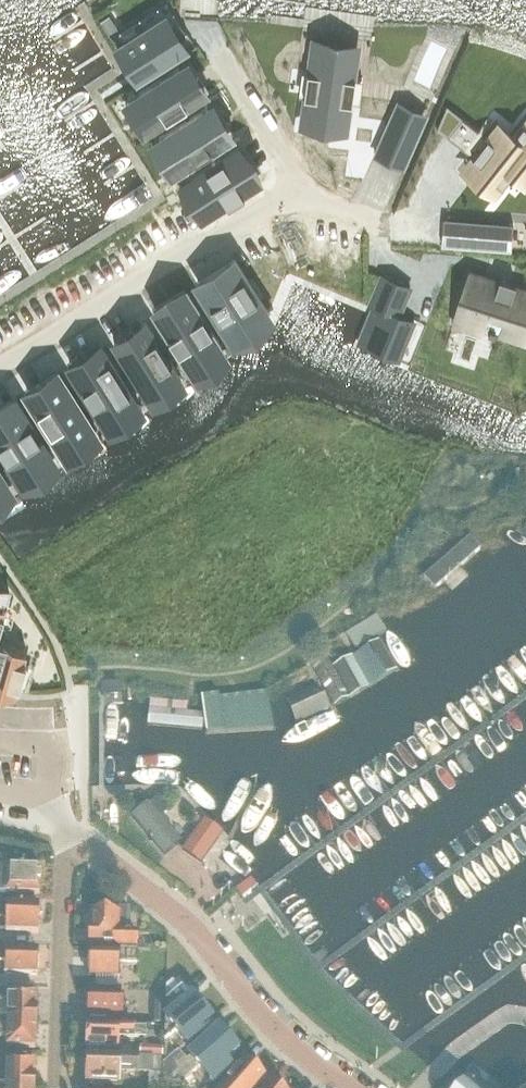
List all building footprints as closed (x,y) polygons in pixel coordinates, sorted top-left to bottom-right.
[(109,14),(101,20),(110,35),(119,30),(109,14)] [(124,41),(117,45),(138,79),(189,46),(183,38),(165,14),(124,41)] [(119,30),(110,35),(117,45),(124,41),(118,31),(120,30),(119,30)] [(303,97),(300,120),(349,127),(352,103),(355,81),(359,54),(310,48),(306,74),(303,97)] [(179,66),(133,95),(152,125),(198,96),(179,66)] [(447,136),(465,114),(445,99),(437,128),(447,136)] [(206,107),(159,137),(179,168),(225,138),(206,107)] [(394,112),(376,154),(406,167),(424,126),(394,112)] [(467,162),(498,187),(511,169),(525,181),(525,121),(525,120),(511,138),(496,126),(467,162)] [(222,193),(224,196),(240,186),(238,183),(254,173),(234,141),(183,173),(203,205),(222,193)] [(443,217),(441,244),(511,250),(513,222),(443,217)] [(236,264),(199,287),(232,340),(269,317),(236,264)] [(456,317),(484,327),(488,328),(487,329),(493,332),(494,330),(518,338),(525,314),(525,291),(514,286),(515,283),(499,277),(498,281),(471,272),(456,317)] [(374,305),(359,344),(398,360),(414,321),(399,314),(410,286),(382,275),(370,304),(374,305)] [(188,293),(156,314),(189,366),(221,345),(188,293)] [(145,321),(114,341),(146,391),(148,390),(148,391),(176,374),(175,373),(177,371),(145,321)] [(103,348),(71,368),(103,420),(135,399),(103,348)] [(60,375),(28,395),(61,447),(92,426),(60,375)] [(0,413),(0,445),(18,474),(50,453),(17,402),(0,413)] [(511,531),(525,540),(525,508),(511,531)] [(466,531),(403,584),(430,613),(490,558),(466,531)] [(9,591),(0,586),(0,625),(9,591)] [(375,616),(345,635),(355,651),(385,632),(377,618),(375,616)] [(0,639),(0,693),(15,693),(27,651),(11,642),(0,639)] [(378,642),(352,658),(368,687),(395,671),(378,642)] [(348,699),(368,687),(352,658),(351,656),(331,668),(341,685),(348,699)] [(325,660),(310,668),(319,683),(321,688),(332,708),(347,699),(329,667),(325,660)] [(290,696),(285,699),(295,723),(297,722),(327,710),(325,704),(325,703),(326,703),(322,694),(321,691),(320,689),(318,689),(316,685),(290,696)] [(217,695),(201,698),(203,715),(206,735),(222,733),(272,730),(267,698),(266,692),(218,698),(217,695)] [(149,709),(147,725),(201,731),(201,729),(202,723),(203,715),(185,713),(186,703),(163,701),(150,700),(149,709)] [(167,814),(155,800),(147,807),(146,807),(132,819),(164,856),(178,844),(158,821),(167,814)] [(200,863),(218,838),(200,825),(182,850),(200,863)] [(40,868),(6,867),(6,871),(0,871),(0,894),(39,895),(40,868)] [(250,880),(235,892),(241,900),(256,888),(250,880)] [(4,932),(37,933),(38,906),(5,905),(0,905),(0,920),(4,921),(4,932)] [(90,912),(89,947),(116,948),(116,949),(135,950),(135,933),(117,933),(117,915),(101,915),(101,912),(90,912)] [(4,963),(4,974),(36,975),(37,951),(0,950),(0,963),(4,963)] [(134,965),(134,954),(119,953),(89,952),(88,976),(118,977),(119,964),(134,965)] [(120,997),(121,989),(91,988),(91,996),(87,996),(87,1016),(121,1017),(122,997),(120,997)] [(191,1002),(181,990),(164,1003),(163,1041),(174,1032),(183,1044),(209,1023),(207,1020),(209,1018),(201,1009),(199,1010),(191,1001),(191,1002)] [(35,1022),(36,995),(7,994),(7,1003),(0,1003),(0,1016),(6,1016),(6,1021),(35,1022)] [(163,1002),(153,1002),(152,1025),(163,1025),(163,1002)] [(35,1022),(6,1021),(6,1026),(0,1026),(0,1039),(6,1039),(5,1048),(34,1049),(35,1022)] [(145,1040),(145,1029),(118,1028),(86,1027),(86,1051),(117,1052),(118,1039),(145,1040)] [(162,1075),(162,1083),(167,1083),(177,1074),(184,1081),(198,1068),(212,1084),(228,1069),(223,1063),(237,1051),(228,1041),(226,1043),(218,1033),(185,1063),(181,1058),(162,1075)] [(151,1057),(161,1057),(162,1049),(149,1049),(138,1049),(138,1057),(149,1057),(151,1057)] [(162,1075),(181,1058),(177,1053),(163,1065),(162,1065),(162,1074),(162,1075)] [(162,1074),(162,1065),(163,1057),(161,1057),(151,1057),(151,1059),(85,1057),(85,1085),(119,1086),(119,1073),(148,1074),(162,1074)] [(220,1087),(257,1087),(265,1079),(263,1077),(265,1075),(255,1066),(253,1068),(244,1060),(225,1082),(226,1082),(220,1087)] [(34,1062),(5,1061),(5,1072),(0,1071),(0,1084),(4,1085),(4,1087),(33,1087),(34,1062)] [(148,1074),(148,1087),(162,1087),(162,1083),(162,1075),(162,1074),(148,1074)]
